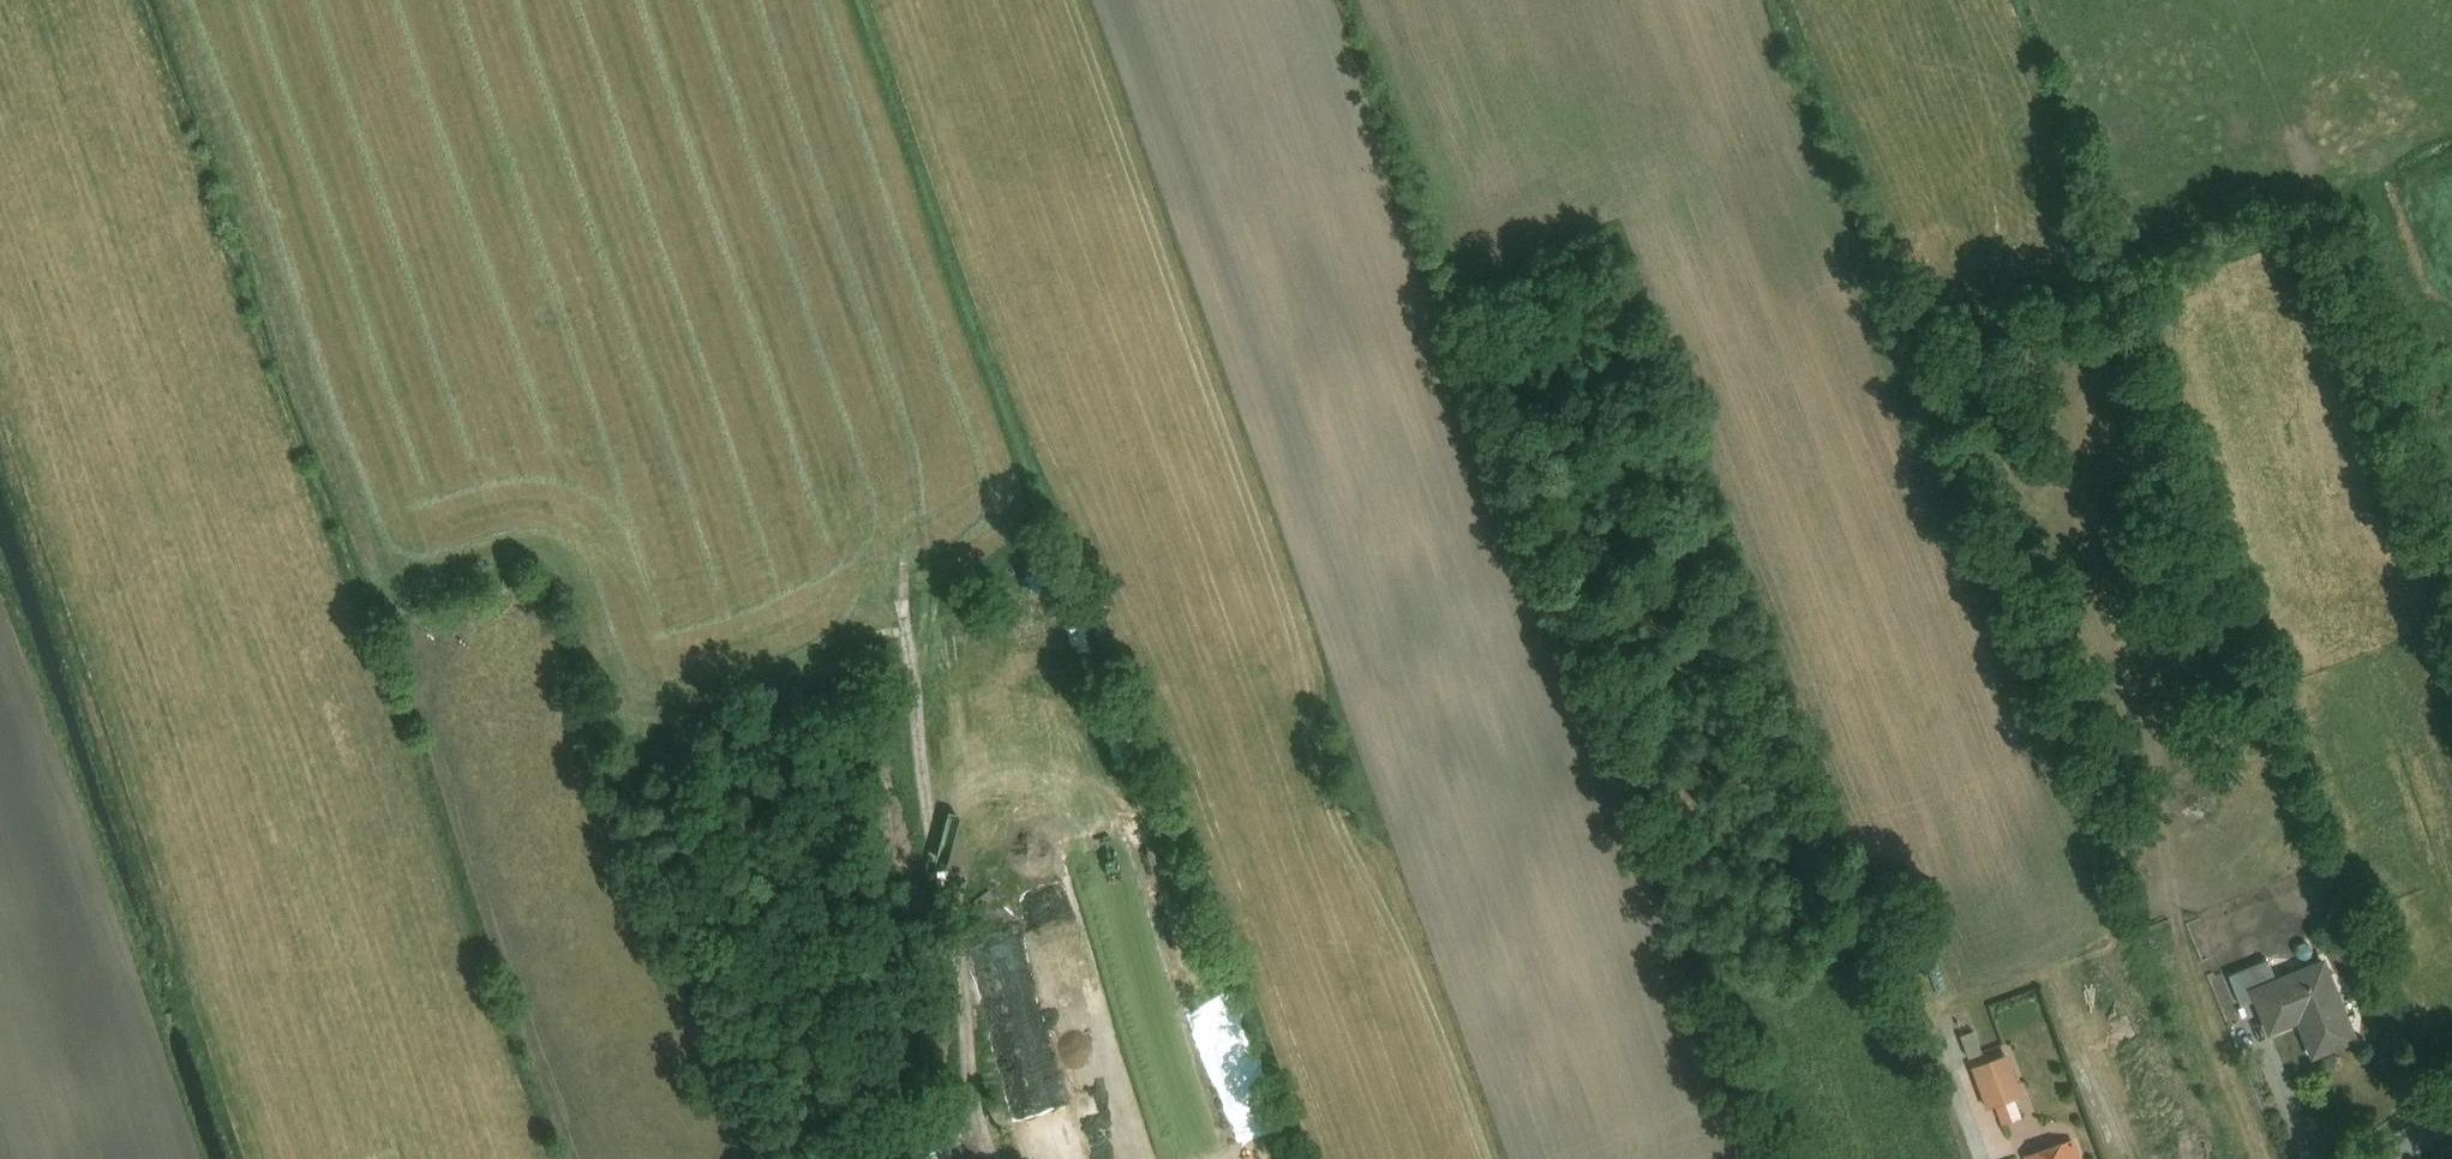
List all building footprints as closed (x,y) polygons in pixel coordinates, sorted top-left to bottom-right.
[(2279,971),(2253,981),(2257,994),(2270,1028),(2305,1014),(2320,1053),(2361,1037),(2328,952),(2279,971)] [(2272,954),(2232,970),(2243,999),(2257,994),(2253,981),(2279,971),(2272,954)] [(2034,1041),(1972,1065),(1988,1105),(2050,1081),(2034,1041)] [(2029,1153),(2032,1158),(2083,1158),(2075,1136),(2029,1153)]
